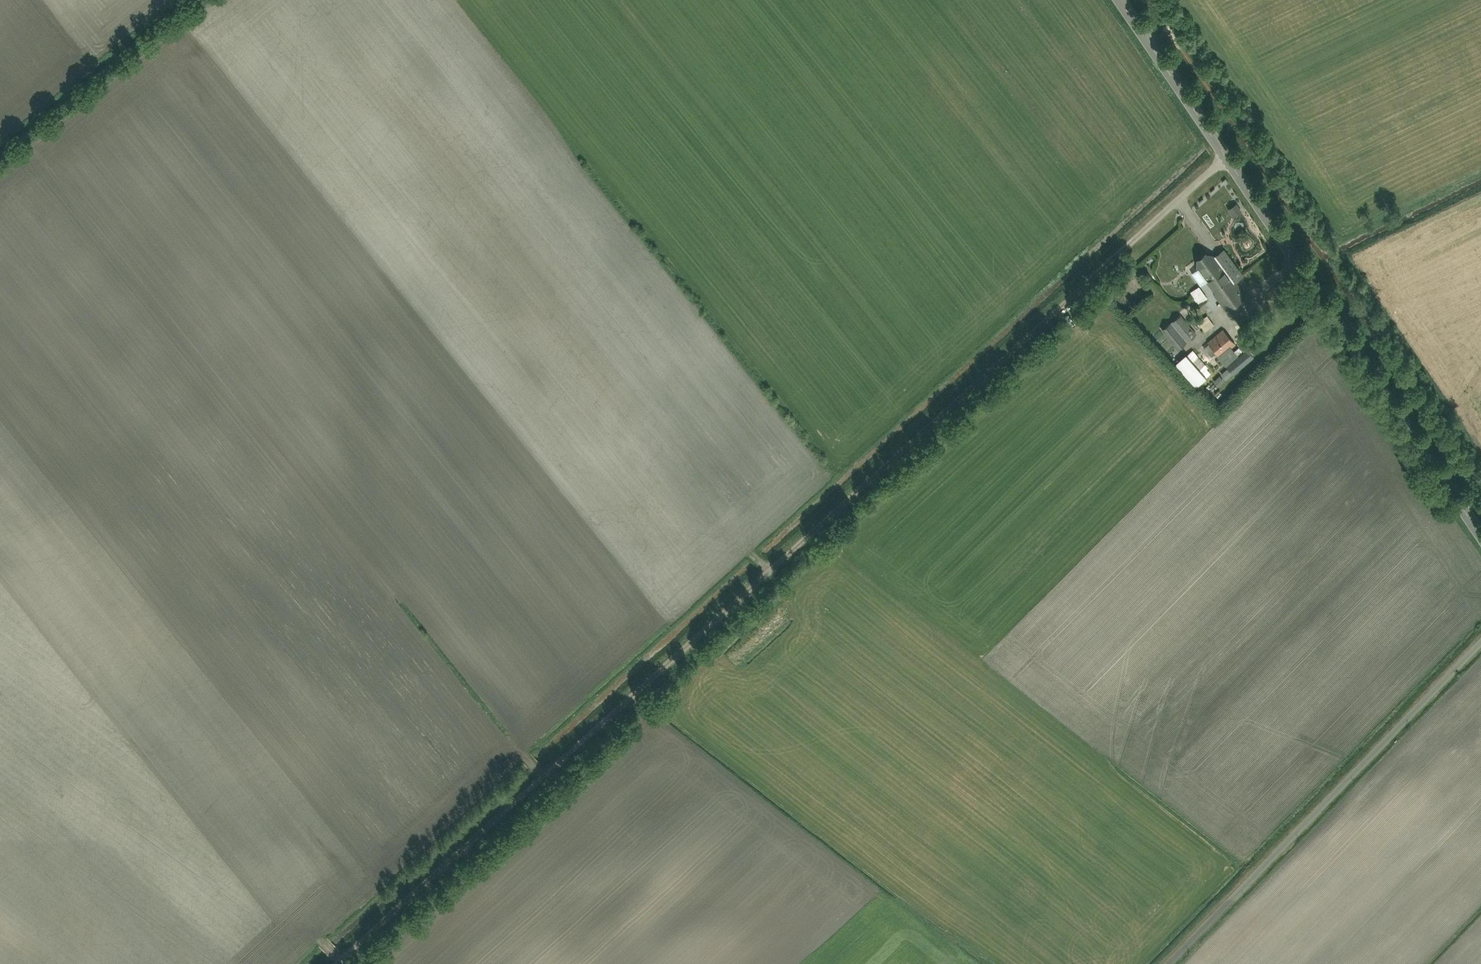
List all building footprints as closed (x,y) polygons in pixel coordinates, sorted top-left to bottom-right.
[(1193,261),(1230,308),(1242,298),(1230,283),(1243,273),(1218,241),(1193,261)] [(1158,331),(1174,351),(1194,335),(1178,316),(1158,331)] [(1206,346),(1216,358),(1235,340),(1225,328),(1206,346)]
